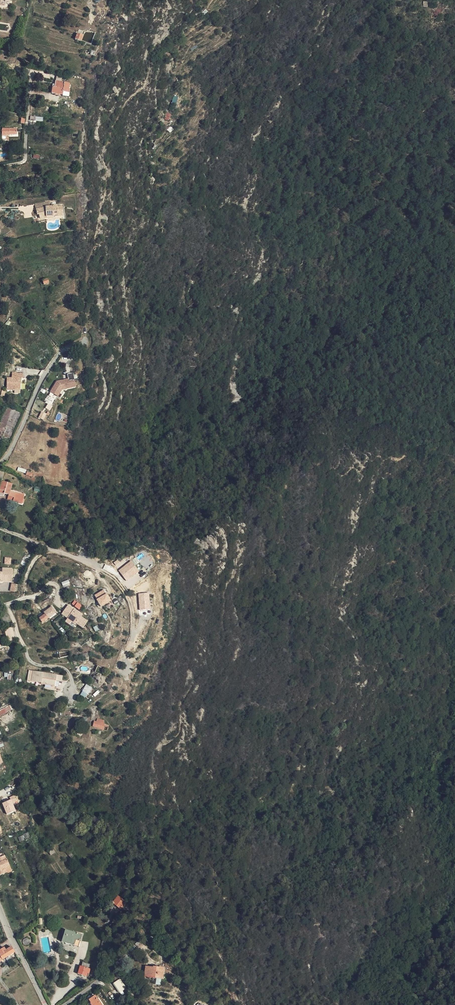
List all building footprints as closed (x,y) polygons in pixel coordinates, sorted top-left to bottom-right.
[(75,39),(82,41),(84,34),(77,32),(75,39)] [(63,100),(66,88),(50,83),(49,90),(47,90),(46,97),(63,100)] [(43,209),(42,208),(29,210),(30,215),(31,215),(33,219),(38,218),(56,218),(56,209),(43,209)] [(53,374),(48,382),(57,387),(59,383),(72,381),(70,367),(63,368),(64,373),(53,374)] [(2,390),(10,390),(10,393),(16,393),(17,380),(19,380),(19,374),(11,373),(11,378),(7,378),(2,378),(2,390)] [(57,387),(48,382),(46,385),(55,391),(57,387)] [(3,493),(2,498),(8,500),(12,491),(6,488),(7,484),(0,481),(0,492),(3,493)] [(139,555),(142,568),(152,565),(150,555),(143,556),(142,555),(139,555)] [(132,561),(118,569),(125,580),(139,572),(132,561)] [(9,591),(15,593),(17,586),(11,584),(9,591)] [(105,598),(99,588),(90,593),(96,604),(105,598)] [(138,593),(139,610),(150,609),(149,592),(138,593)] [(67,620),(70,622),(72,623),(72,622),(79,626),(83,619),(76,615),(75,613),(76,612),(64,605),(62,604),(57,613),(63,617),(67,620)] [(52,612),(47,606),(39,612),(40,614),(35,618),(39,623),(46,616),(52,612)] [(91,672),(97,674),(100,668),(94,666),(91,672)] [(27,671),(25,681),(35,682),(35,684),(48,686),(49,678),(50,674),(27,671)] [(86,684),(80,695),(86,698),(92,687),(86,684)] [(99,730),(101,724),(100,724),(100,721),(94,719),(93,721),(90,720),(89,725),(99,730)] [(7,814),(16,810),(13,804),(18,802),(15,795),(9,797),(10,799),(2,803),(7,814)] [(18,837),(20,841),(29,836),(27,832),(18,837)] [(67,859),(71,856),(65,849),(61,851),(67,859)] [(111,903),(117,907),(122,901),(114,895),(111,899),(108,900),(107,901),(107,902),(108,903),(109,903),(110,903),(111,903)] [(111,928),(115,923),(109,918),(108,919),(109,920),(107,923),(106,922),(105,923),(106,924),(111,928)] [(58,941),(70,944),(71,939),(76,940),(78,933),(66,929),(64,933),(60,932),(58,941)] [(13,951),(9,945),(1,950),(0,951),(0,958),(13,951)] [(73,972),(81,974),(83,970),(84,971),(85,967),(84,967),(85,962),(78,960),(77,964),(76,964),(73,972)] [(161,974),(162,965),(153,964),(153,965),(144,964),(143,973),(152,975),(153,973),(161,974)] [(124,984),(118,976),(112,980),(120,991),(122,990),(120,987),(124,984)] [(99,1004),(95,997),(96,996),(93,992),(87,997),(92,1004),(97,1004),(99,1004)]
